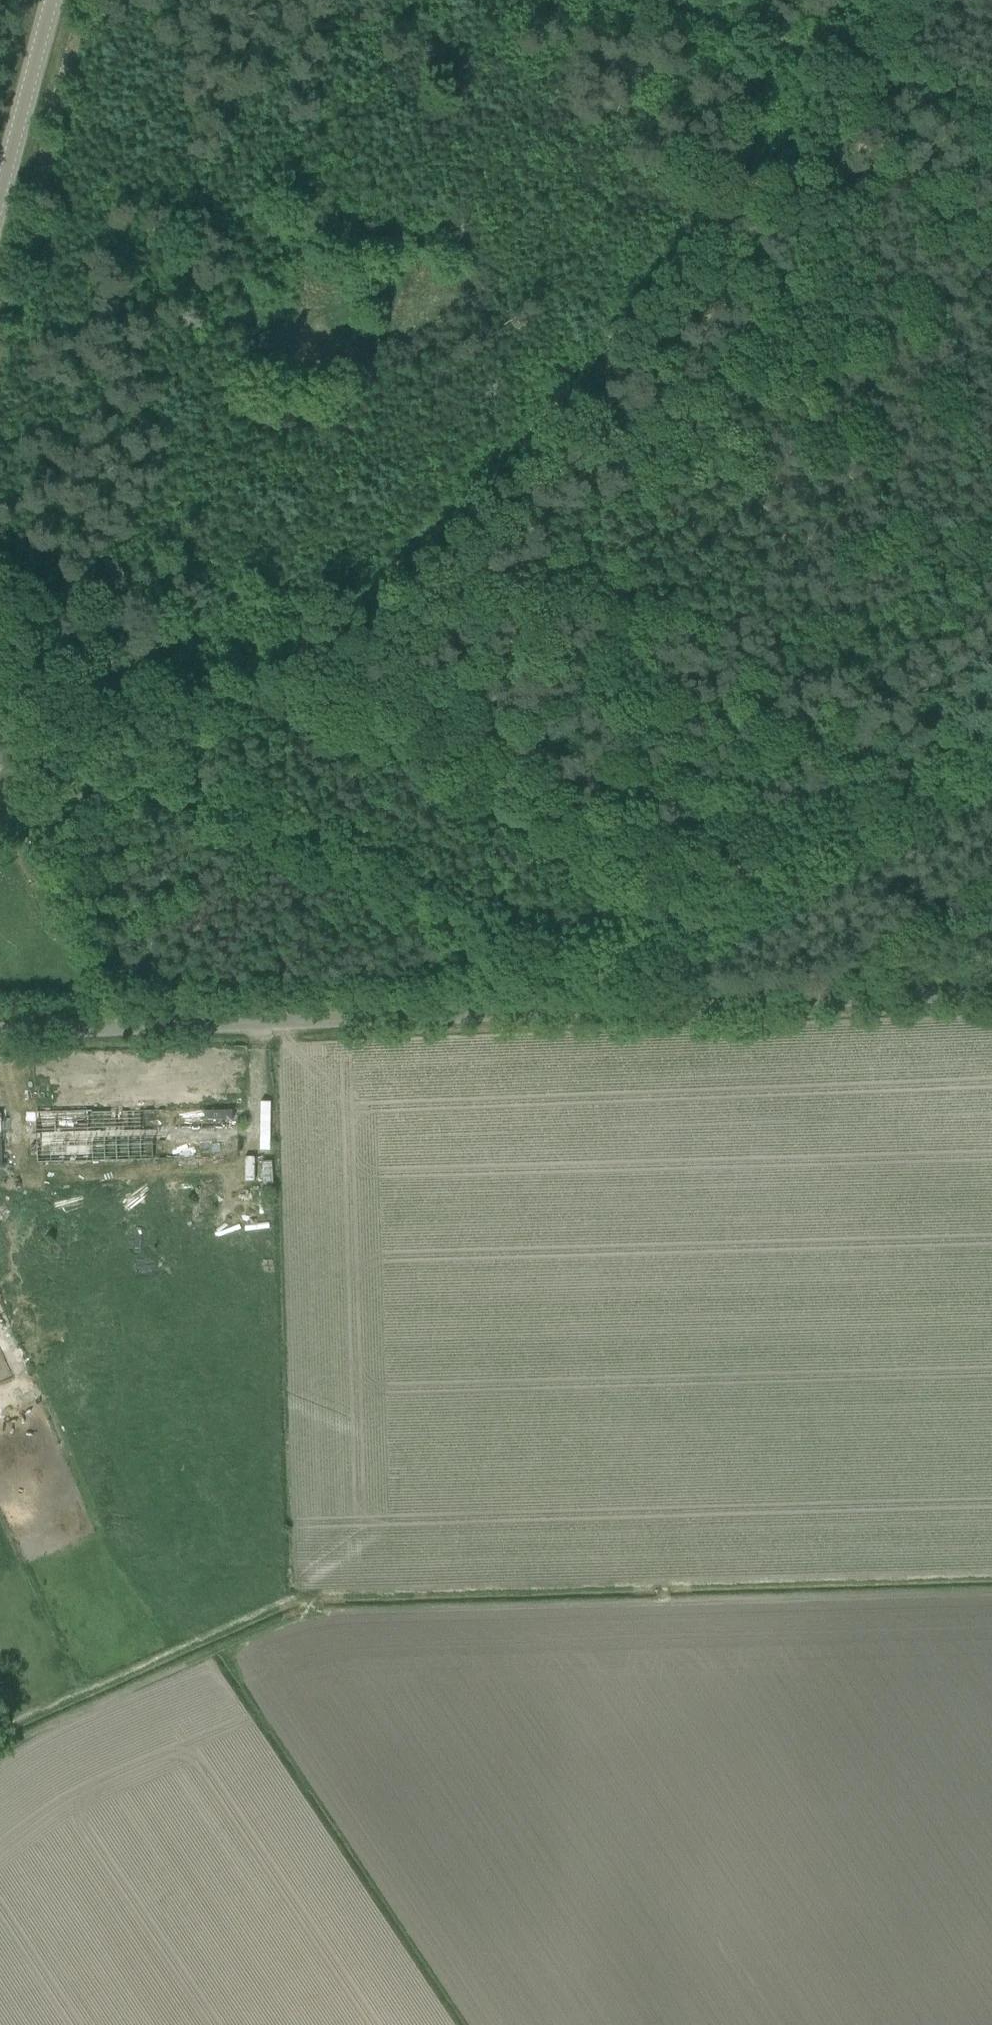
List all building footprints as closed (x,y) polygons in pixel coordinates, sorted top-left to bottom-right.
[(62,925),(53,929),(56,938),(66,935),(62,925)] [(153,1160),(151,1110),(36,1113),(37,1162),(153,1160)]
